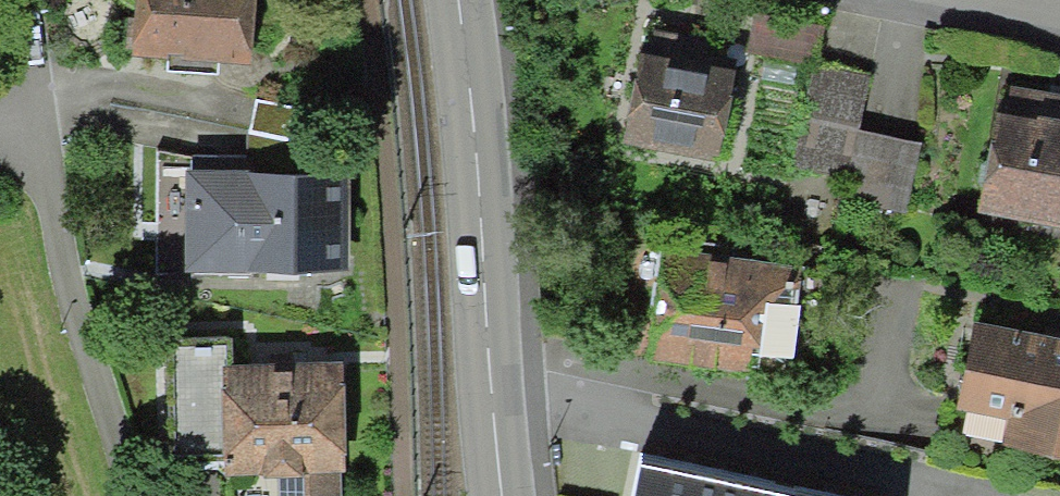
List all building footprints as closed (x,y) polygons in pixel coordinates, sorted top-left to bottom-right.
[(141,56),(258,63),(262,0),(144,0),(141,56)] [(756,71),(648,47),(626,144),(734,169),(756,71)] [(870,73),(814,61),(788,185),(845,196),(859,123),(870,73)] [(1004,105),(982,203),(1059,220),(1059,117),(1004,105)] [(859,123),(845,196),(905,208),(919,135),(859,123)] [(362,166),(195,164),(193,268),(361,270),(362,166)] [(783,261),(670,241),(651,349),(764,369),(783,261)] [(971,312),(954,405),(1003,414),(997,443),(1050,451),(1059,396),(1059,330),(971,312)] [(224,361),(227,467),(274,466),(275,495),(353,495),(349,358),(224,361)] [(1050,451),(1059,452),(1059,396),(1050,451)] [(628,495),(846,495),(635,453),(628,495)] [(1045,484),(1042,495),(1059,495),(1059,487),(1045,484)]
